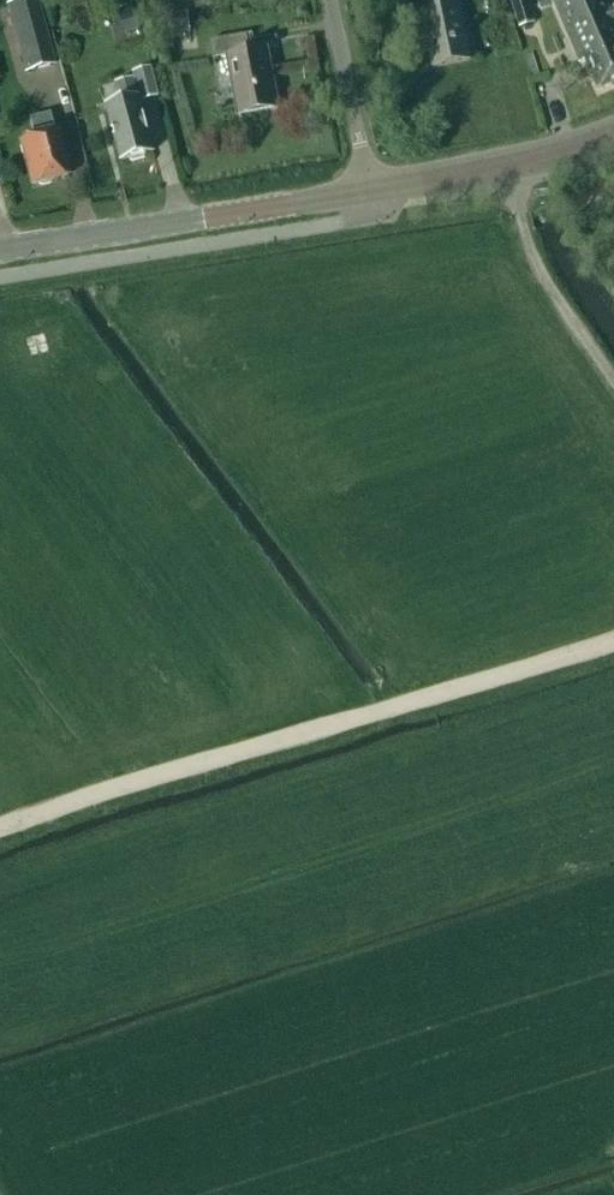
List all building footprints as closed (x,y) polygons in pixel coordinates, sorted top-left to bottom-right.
[(35,0),(7,8),(26,74),(54,67),(35,0)] [(520,29),(534,25),(527,0),(512,0),(520,29)] [(610,0),(555,0),(553,1),(580,65),(586,62),(598,92),(613,86),(613,9),(610,0)] [(459,6),(422,14),(433,70),(471,62),(459,6)] [(191,34),(186,11),(172,14),(177,37),(191,34)] [(135,13),(121,18),(127,36),(141,32),(135,13)] [(253,60),(250,45),(249,36),(212,42),(215,60),(228,57),(240,118),(278,111),(268,57),(253,60)] [(122,162),(153,154),(137,103),(156,97),(150,76),(115,86),(121,106),(107,110),(122,162)] [(33,187),(67,178),(59,149),(62,149),(57,131),(52,132),(48,115),(30,120),(34,137),(21,141),(22,145),(19,146),(23,161),(26,160),(33,187)]
